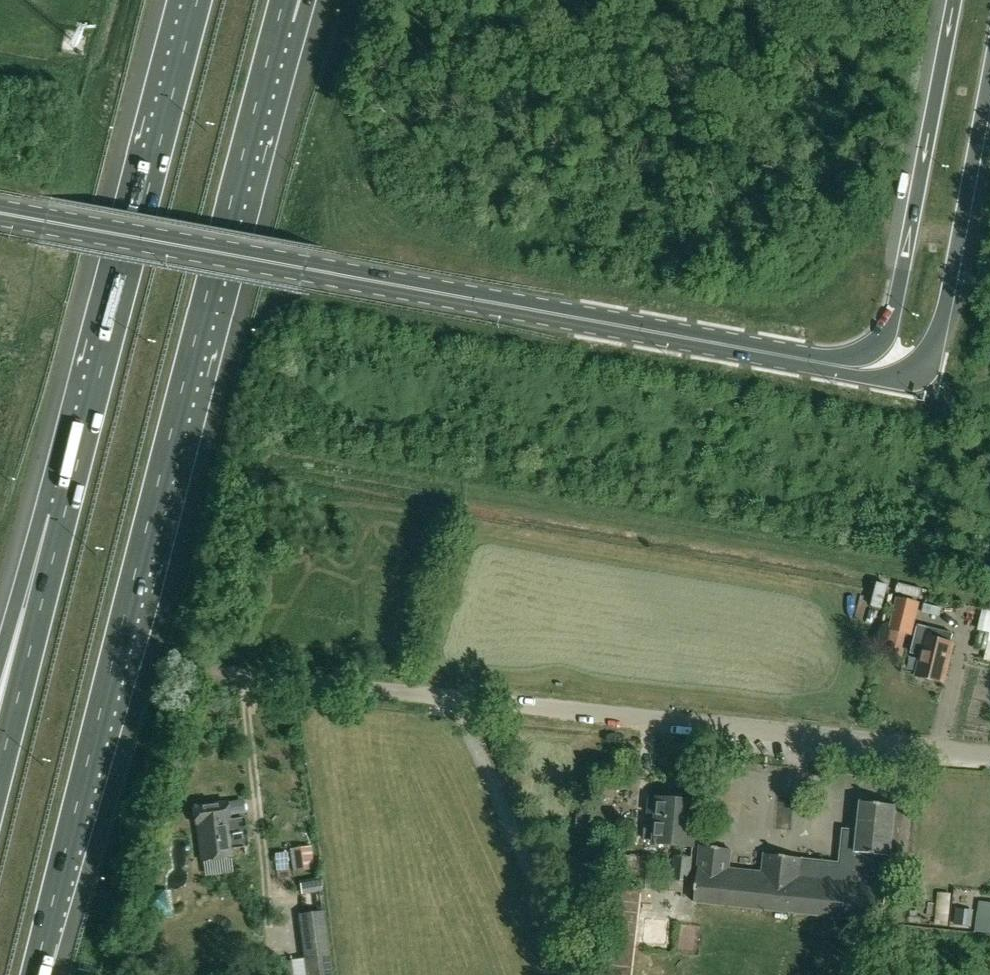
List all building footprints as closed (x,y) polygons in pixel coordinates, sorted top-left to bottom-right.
[(876,598),(888,601),(895,576),(883,573),(876,598)] [(888,631),(911,636),(920,604),(895,598),(888,631)] [(982,610),(978,631),(980,631),(976,648),(986,650),(984,660),(989,661),(989,612),(982,610)] [(910,654),(918,656),(920,657),(915,677),(943,684),(953,645),(950,644),(952,634),(928,628),(917,626),(910,654)] [(644,789),(644,776),(630,776),(630,789),(644,789)] [(647,814),(655,814),(655,827),(644,826),(643,843),(692,847),(696,802),(656,801),(656,802),(648,801),(647,814)] [(728,869),(730,850),(700,847),(694,902),(881,923),(886,886),(895,806),(861,802),(858,831),(843,830),(839,862),(764,854),(762,873),(728,869)] [(226,822),(228,822),(225,804),(194,807),(196,825),(198,825),(203,862),(230,857),(226,822)] [(554,833),(551,840),(559,845),(563,838),(554,833)] [(296,862),(320,860),(318,839),(295,841),(296,862)] [(294,844),(280,845),(281,861),(295,861),(294,844)] [(652,885),(654,857),(631,855),(628,882),(639,883),(639,890),(652,890),(652,885)] [(677,857),(675,879),(692,881),(694,858),(677,857)] [(144,893),(147,913),(166,911),(163,891),(144,893)] [(641,894),(611,891),(602,974),(603,974),(632,974),(641,894)] [(979,902),(974,932),(989,934),(989,903),(979,902)] [(323,912),(297,915),(305,974),(331,974),(323,912)]
